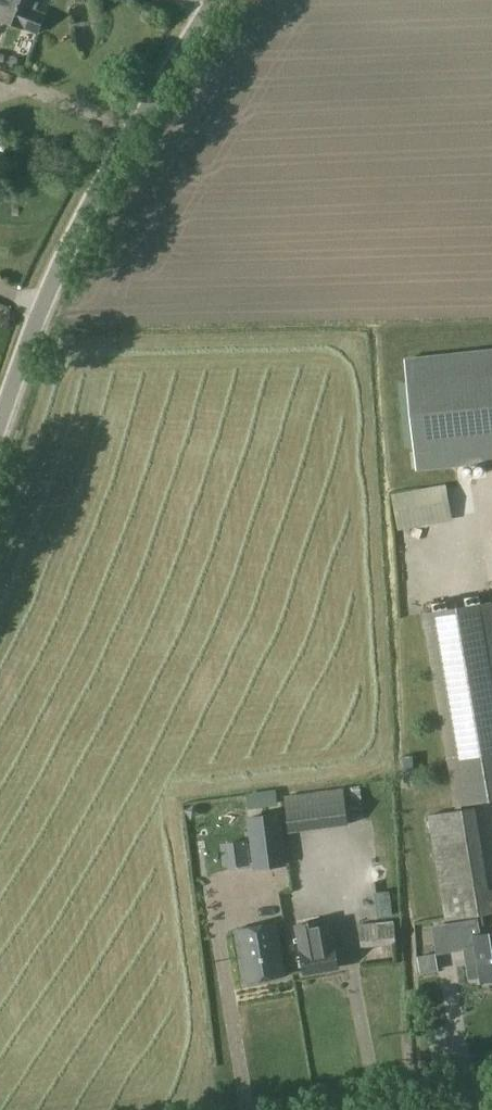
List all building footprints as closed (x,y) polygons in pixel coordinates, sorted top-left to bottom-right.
[(38,0),(0,0),(0,17),(37,33),(44,16),(34,11),(38,0)] [(406,360),(417,468),(491,460),(491,351),(406,360)] [(471,482),(392,491),(394,508),(403,507),(404,516),(474,509),(471,482)] [(423,614),(455,807),(491,801),(491,610),(491,603),(423,614)] [(184,810),(183,810),(185,812),(191,820),(200,813),(192,804),(184,810)] [(467,807),(430,811),(442,915),(491,909),(491,886),(477,888),(467,807)] [(255,868),(285,864),(279,814),(248,818),(255,868)] [(330,855),(382,852),(381,834),(329,837),(330,855)] [(246,840),(228,842),(228,844),(230,867),(250,865),(247,840),(246,840)] [(275,876),(259,876),(259,897),(276,897),(275,876)] [(320,920),(294,925),(304,976),(340,969),(331,924),(321,926),(320,920)] [(480,934),(478,920),(446,925),(451,953),(463,951),(468,980),(481,978),(481,981),(491,979),(491,932),(480,934)] [(284,975),(276,922),(237,928),(246,981),(284,975)] [(393,923),(359,926),(361,948),(395,945),(393,923)]
